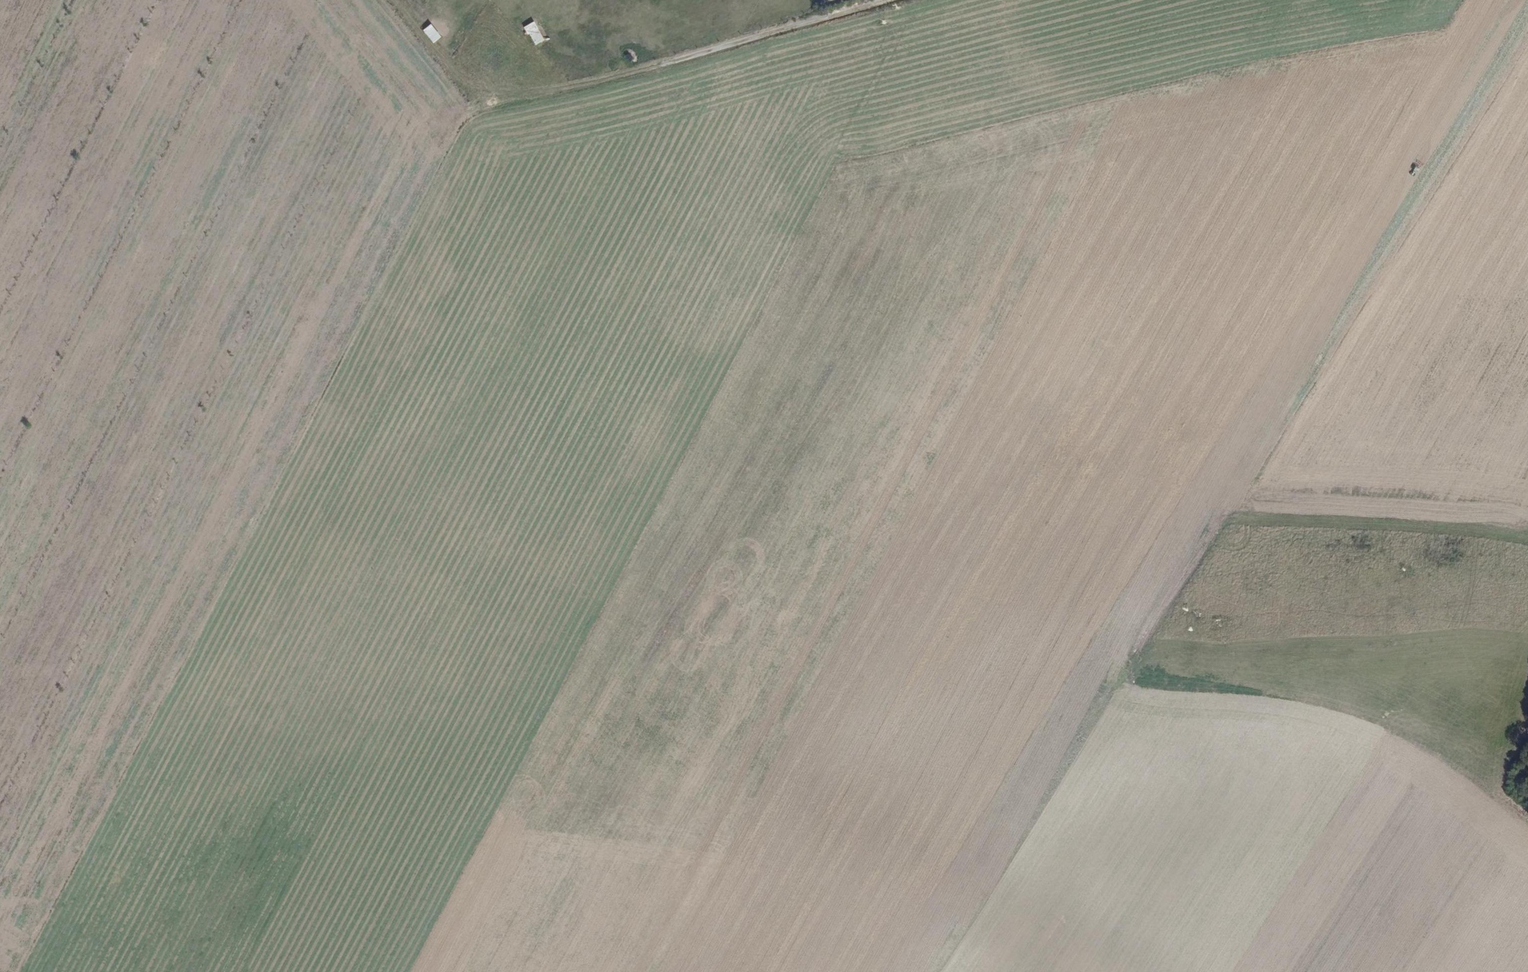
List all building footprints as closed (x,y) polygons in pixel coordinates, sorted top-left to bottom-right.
[(434,43),(442,37),(431,23),(423,30),(434,43)] [(536,45),(545,40),(538,28),(529,33),(536,45)]
